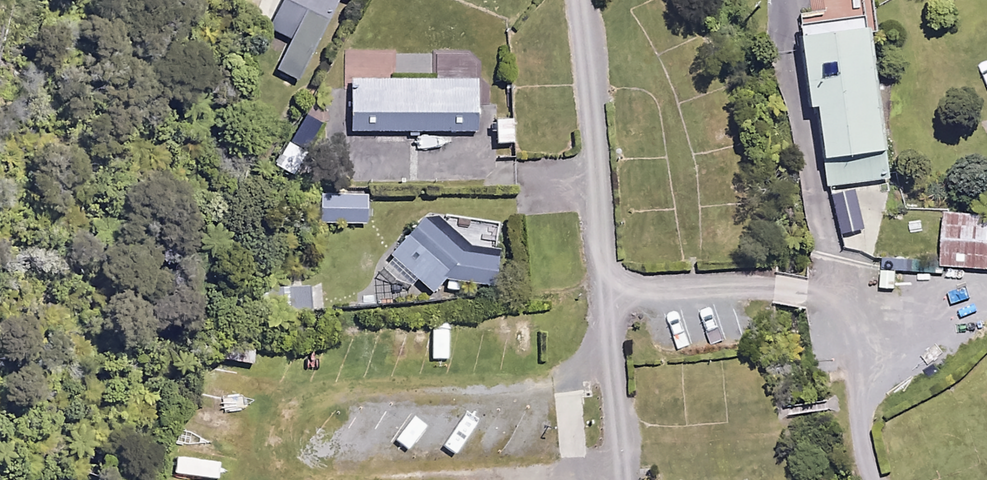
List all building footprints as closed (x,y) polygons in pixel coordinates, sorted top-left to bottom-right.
[(268,16),(278,20),(274,28),(292,36),(277,68),(302,80),(339,0),(275,0),(268,16)] [(887,182),(864,35),(794,46),(805,116),(813,115),(825,192),(887,182)] [(474,83),(350,79),(348,131),(473,134),(474,83)] [(327,121),(309,112),(283,166),(301,175),(327,121)] [(854,191),(835,195),(845,236),(863,231),(854,191)] [(369,192),(327,193),(328,222),(370,221),(369,192)] [(411,289),(420,277),(436,290),(447,277),(498,280),(503,216),(440,212),(439,223),(426,213),(382,264),(411,289)] [(937,271),(986,275),(986,220),(941,216),(937,271)] [(900,268),(880,267),(879,290),(899,291),(900,268)] [(316,286),(283,288),(285,313),(317,311),(316,286)]
